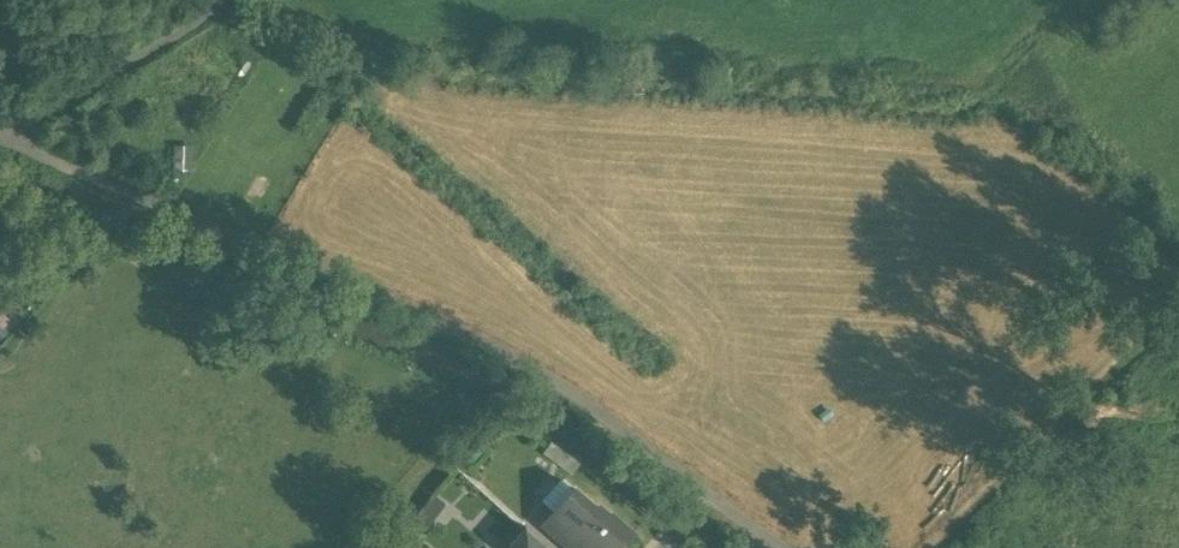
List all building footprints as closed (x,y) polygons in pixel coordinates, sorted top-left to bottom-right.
[(597,509),(575,490),(554,514),(568,527),(591,547),(620,547),(633,534),(612,515),(610,517),(599,508),(597,509)] [(568,527),(554,514),(544,525),(559,538),(568,527)] [(568,527),(559,538),(570,547),(591,547),(568,527)] [(527,528),(509,547),(549,547),(527,528)]
